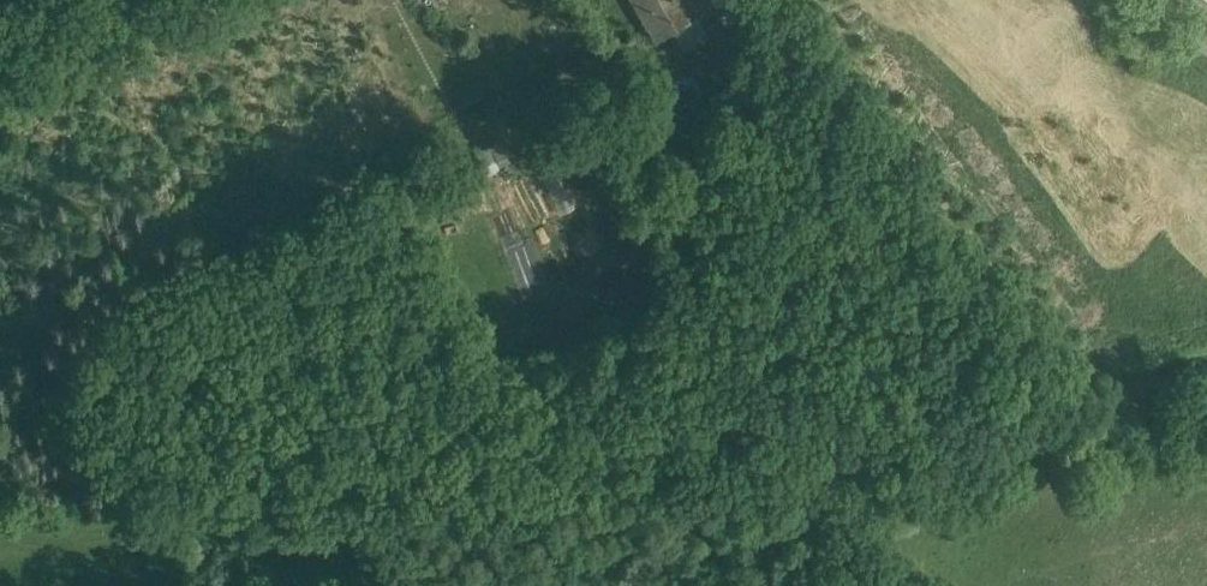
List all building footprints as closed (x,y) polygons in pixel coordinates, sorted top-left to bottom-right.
[(655,40),(698,15),(689,0),(632,0),(655,40)] [(518,133),(464,157),(474,178),(528,154),(518,133)]
